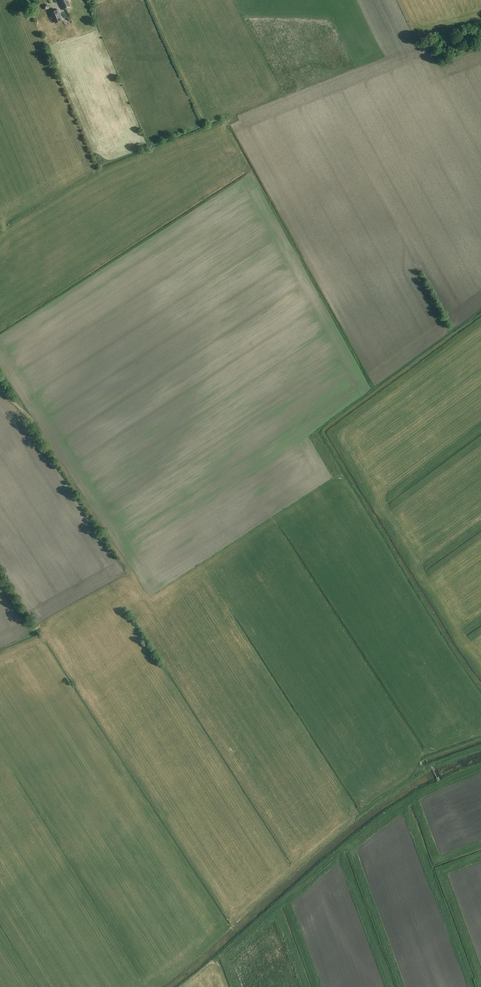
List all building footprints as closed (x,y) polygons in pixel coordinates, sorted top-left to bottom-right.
[(59,2),(60,1),(61,4),(63,10),(71,7),(69,2),(68,0),(59,0),(59,2)] [(62,19),(58,10),(51,12),(55,22),(62,19)]
